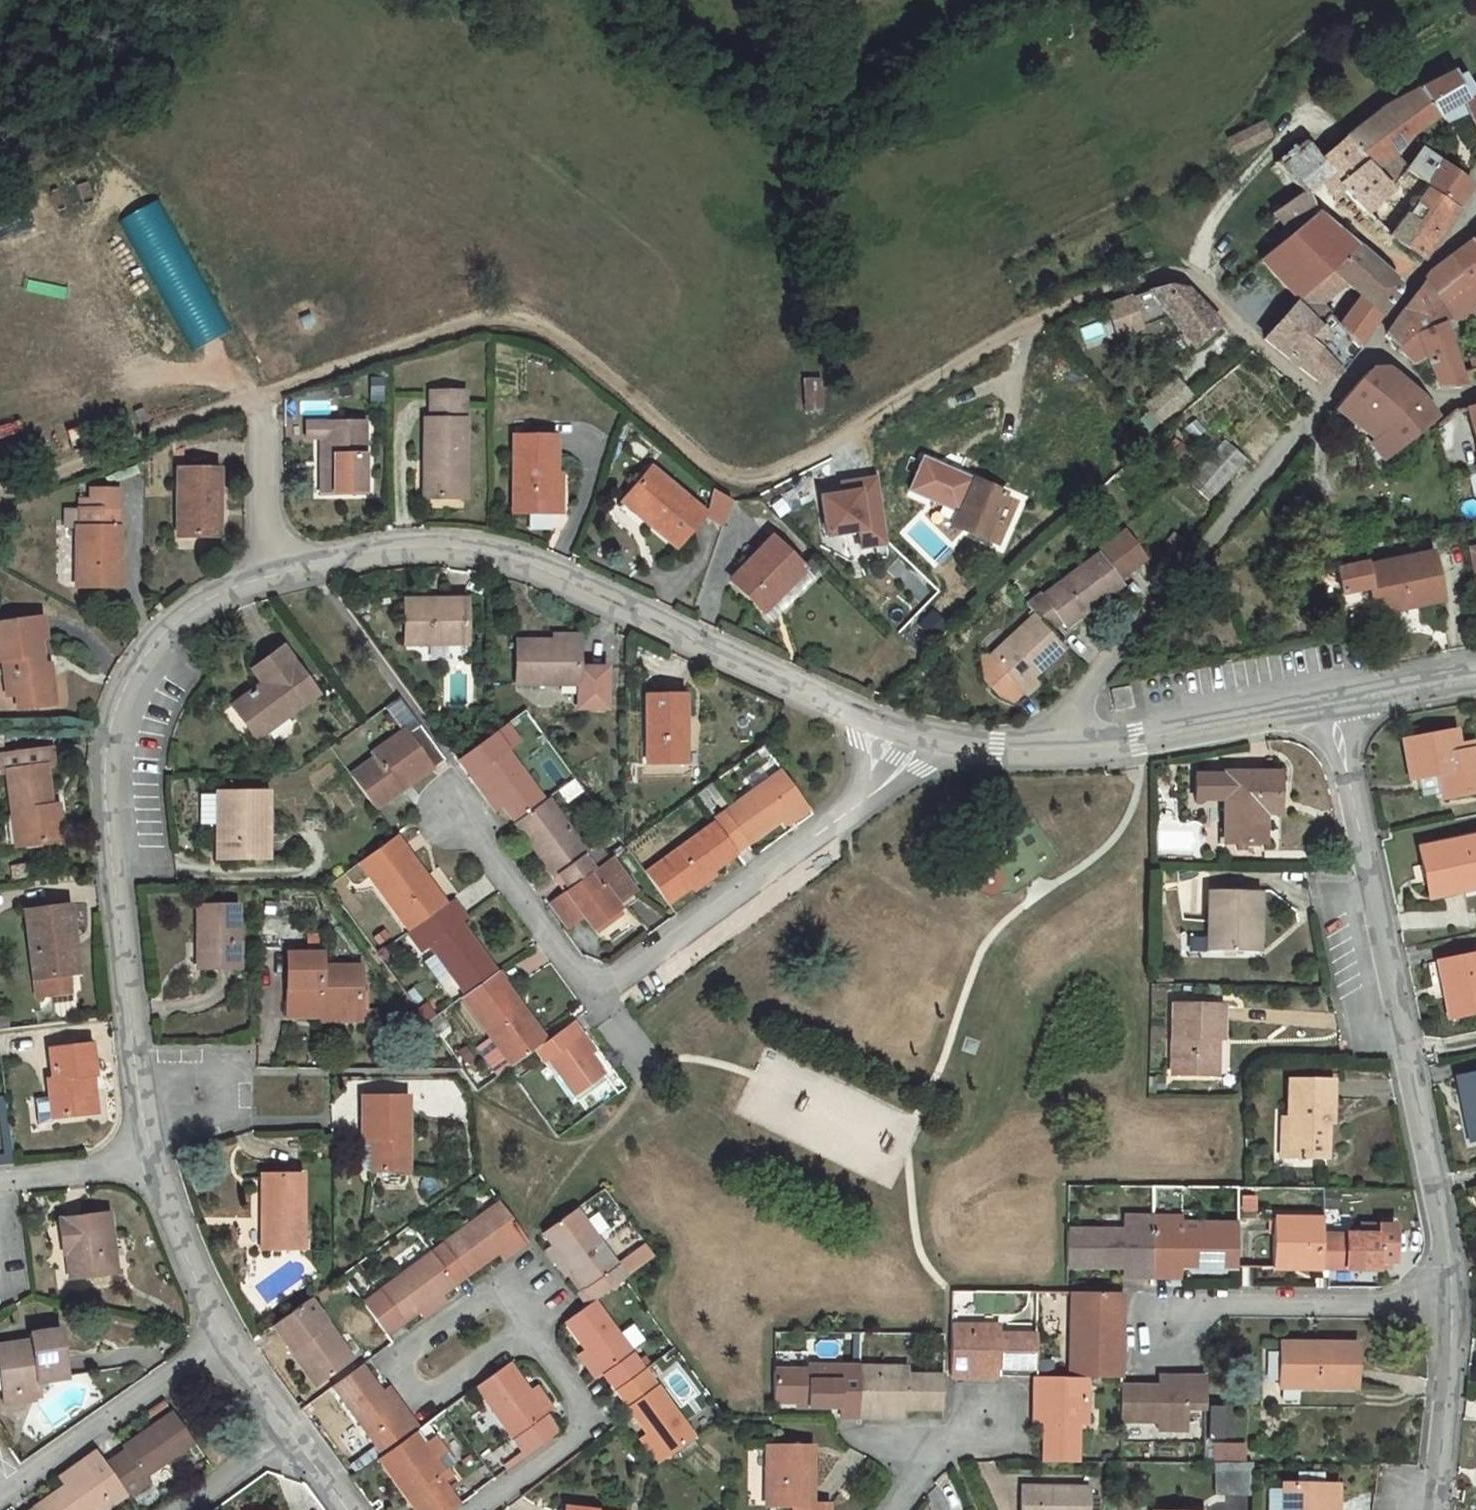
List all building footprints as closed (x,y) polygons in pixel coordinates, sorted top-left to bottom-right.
[(1474,90),(1463,73),(1453,77),(1451,73),(1400,99),(1390,100),(1384,108),(1368,120),(1344,140),(1371,169),(1392,156),(1393,155),(1411,133),(1418,128),(1435,117),(1446,110),(1451,120),(1465,111),(1475,138),(1475,89),(1474,90)] [(1269,137),(1261,122),(1228,139),(1236,154),(1269,137)] [(1304,190),(1306,192),(1307,191),(1321,180),(1330,173),(1319,160),(1305,140),(1274,163),(1295,185),(1298,187),(1301,193),(1304,190)] [(1341,185),(1365,213),(1389,193),(1391,190),(1389,188),(1371,169),(1344,140),(1319,160),(1330,173),(1341,185)] [(1427,183),(1425,187),(1455,208),(1457,205),(1468,190),(1472,185),(1462,179),(1458,175),(1448,168),(1430,156),(1422,150),(1406,168),(1427,183)] [(1394,182),(1406,168),(1393,155),(1392,156),(1371,169),(1389,188),(1394,182)] [(1427,183),(1406,168),(1394,182),(1417,199),(1425,187),(1427,183)] [(1321,180),(1333,194),(1341,185),(1330,173),(1321,180)] [(1389,193),(1407,211),(1417,199),(1394,182),(1389,188),(1391,190),(1389,193)] [(1444,225),(1455,208),(1425,187),(1417,199),(1407,211),(1389,235),(1422,258),(1444,225)] [(1301,193),(1272,213),(1289,234),(1259,259),(1297,301),(1304,294),(1311,288),(1332,269),(1344,281),(1362,298),(1380,315),(1396,293),(1397,288),(1397,286),(1396,283),(1393,280),(1371,260),(1334,228),(1320,217),(1315,211),(1311,203),(1307,191),(1306,192),(1304,190),(1301,193)] [(1441,310),(1469,293),(1467,291),(1475,285),(1475,248),(1471,241),(1450,257),(1429,274),(1421,284),(1441,310)] [(1318,303),(1344,281),(1332,269),(1311,288),(1304,294),(1297,301),(1296,302),(1307,314),(1318,303)] [(1385,334),(1397,348),(1414,333),(1415,334),(1442,323),(1447,321),(1449,320),(1441,310),(1421,284),(1407,304),(1404,307),(1385,334)] [(1449,320),(1475,318),(1474,309),(1474,307),(1475,305),(1475,285),(1467,291),(1469,293),(1441,310),(1449,320)] [(1169,316),(1194,348),(1220,325),(1186,288),(1169,286),(1150,291),(1107,306),(1117,334),(1169,316)] [(1357,346),(1380,315),(1362,298),(1339,328),(1357,346)] [(1335,375),(1357,346),(1339,328),(1336,325),(1327,314),(1317,325),(1307,314),(1296,302),(1264,339),(1313,379),(1316,381),(1323,383),(1332,377),(1335,375)] [(1317,325),(1327,314),(1318,303),(1307,314),(1317,325)] [(1463,388),(1443,331),(1445,329),(1442,323),(1415,334),(1414,333),(1397,348),(1414,363),(1425,356),(1437,388),(1463,388)] [(1395,452),(1436,418),(1422,398),(1385,369),(1368,369),(1340,402),(1380,432),(1395,452)] [(1175,379),(1149,402),(1164,418),(1189,396),(1175,379)] [(348,384),(335,387),(339,398),(351,395),(348,384)] [(431,497),(464,497),(463,392),(430,392),(430,419),(424,419),(425,460),(431,459),(431,497)] [(1164,418),(1149,402),(1145,406),(1159,422),(1164,418)] [(1380,432),(1340,402),(1333,410),(1336,416),(1340,414),(1374,439),(1369,442),(1383,461),(1395,452),(1380,432)] [(1466,407),(1475,440),(1475,405),(1466,407)] [(1148,412),(1133,425),(1143,436),(1157,423),(1148,412)] [(364,421),(306,422),(307,439),(322,439),(328,439),(329,494),(365,494),(364,421)] [(555,436),(513,436),(513,513),(555,512),(555,475),(555,436)] [(1244,461),(1223,441),(1202,465),(1224,484),(1244,461)] [(1180,446),(1174,452),(1186,463),(1192,456),(1180,446)] [(1004,493),(922,459),(908,491),(957,511),(951,525),(984,539),(1004,493)] [(1208,501),(1224,484),(1202,465),(1187,482),(1208,501)] [(650,468),(627,496),(651,516),(646,521),(676,547),(703,514),(650,468)] [(219,469),(178,469),(178,536),(219,536),(219,469)] [(842,494),(821,497),(827,535),(859,530),(861,547),(888,543),(877,478),(856,481),(858,491),(842,494)] [(847,483),(840,484),(842,494),(858,491),(856,481),(847,483)] [(65,509),(65,527),(76,527),(117,526),(117,490),(90,490),(90,500),(90,508),(79,508),(79,509),(65,509)] [(731,501),(712,490),(707,516),(723,526),(731,501)] [(651,516),(627,496),(622,502),(646,521),(651,516)] [(79,500),(79,508),(90,508),(90,500),(79,500)] [(117,526),(76,527),(76,587),(120,587),(120,526),(117,526)] [(1125,530),(1097,551),(1098,553),(1118,579),(1146,558),(1125,530)] [(1173,534),(1166,540),(1179,550),(1186,544),(1173,534)] [(731,580),(763,611),(804,569),(771,538),(731,580)] [(1468,549),(1475,592),(1475,547),(1468,549)] [(1341,593),(1369,587),(1373,605),(1402,599),(1404,607),(1442,599),(1432,552),(1366,566),(1365,563),(1336,569),(1341,593)] [(1034,614),(1049,631),(1060,622),(1064,628),(1122,585),(1118,579),(1098,553),(1041,596),(1040,594),(1025,605),(1034,614)] [(804,569),(763,611),(773,619),(813,578),(804,569)] [(1402,599),(1373,605),(1374,613),(1404,607),(1402,599)] [(444,600),(404,600),(405,642),(466,641),(465,600),(444,600)] [(929,608),(916,623),(933,639),(947,625),(929,608)] [(1040,685),(1031,676),(1051,657),(1053,658),(1065,647),(1049,631),(1034,614),(990,655),(1024,692),(1028,696),(1040,685)] [(18,709),(54,704),(42,617),(0,623),(0,661),(2,661),(7,696),(16,694),(18,709)] [(552,641),(516,640),(515,683),(578,683),(577,707),(605,708),(606,667),(578,667),(578,641),(552,641)] [(255,738),(316,693),(282,646),(252,668),(262,682),(264,686),(257,691),(254,688),(231,705),(255,738)] [(1024,692),(990,655),(980,656),(984,679),(999,695),(1002,693),(1007,698),(1009,696),(1015,701),(1024,692)] [(262,682),(254,688),(257,691),(264,686),(262,682)] [(685,693),(646,694),(647,763),(685,762),(685,693)] [(399,698),(386,706),(404,730),(407,736),(420,727),(399,698)] [(515,821),(544,800),(506,749),(518,740),(505,724),(456,759),(468,775),(477,769),(502,804),(515,821)] [(351,776),(374,807),(415,778),(430,767),(432,769),(444,760),(420,727),(407,736),(376,759),(351,776)] [(404,730),(372,753),(376,759),(407,736),(404,730)] [(1455,731),(1403,740),(1410,779),(1439,773),(1444,798),(1475,791),(1475,761),(1473,743),(1458,746),(1455,731)] [(19,811),(24,845),(63,840),(58,805),(51,806),(46,766),(53,765),(51,749),(0,755),(0,758),(2,772),(6,772),(12,812),(19,811)] [(502,804),(477,769),(468,775),(482,793),(494,810),(502,804)] [(805,802),(781,770),(716,817),(712,820),(715,823),(736,853),(780,821),(805,802)] [(1279,798),(1278,772),(1226,772),(1226,775),(1196,774),(1196,798),(1225,797),(1225,841),(1264,842),(1264,811),(1264,797),(1279,798)] [(694,796),(712,820),(716,817),(710,809),(713,807),(707,797),(714,792),(709,785),(694,796)] [(267,792),(216,792),(216,793),(216,813),(218,813),(218,824),(219,857),(267,857),(267,792)] [(216,793),(199,793),(199,824),(218,824),(218,813),(216,813),(216,793)] [(1279,798),(1264,797),(1264,811),(1279,812),(1279,798)] [(544,800),(515,821),(539,854),(555,876),(559,874),(569,888),(608,859),(597,844),(585,853),(546,799),(544,800)] [(805,802),(780,821),(785,828),(792,822),(810,809),(805,802)] [(16,846),(24,845),(19,811),(12,812),(16,846)] [(736,853),(715,823),(646,874),(667,903),(701,878),(736,853)] [(410,930),(445,904),(418,867),(395,836),(360,861),(410,930)] [(1418,848),(1429,898),(1461,891),(1460,885),(1475,881),(1475,836),(1418,848)] [(569,888),(549,902),(558,914),(567,927),(583,915),(595,931),(620,912),(615,904),(633,891),(609,858),(608,859),(569,888)] [(1460,885),(1461,891),(1475,888),(1475,881),(1460,885)] [(1259,890),(1210,890),(1209,951),(1258,951),(1259,890)] [(466,994),(496,972),(459,923),(455,917),(460,914),(455,907),(450,900),(445,904),(410,930),(407,931),(422,952),(430,946),(466,994)] [(236,905),(196,906),(196,942),(203,942),(203,967),(237,967),(237,955),(237,940),(236,905)] [(69,906),(26,911),(37,996),(69,992),(67,974),(72,974),(68,939),(74,938),(69,906)] [(464,920),(460,914),(455,917),(459,923),(464,920)] [(384,929),(373,937),(378,945),(389,937),(384,929)] [(287,1016),(320,1016),(320,1010),(359,1009),(359,990),(359,965),(320,966),(319,934),(307,934),(307,953),(287,953),(287,1016)] [(78,973),(74,938),(68,939),(72,974),(78,973)] [(1437,962),(1449,1018),(1475,1012),(1475,954),(1437,962)] [(1166,969),(1157,969),(1157,981),(1166,981),(1166,969)] [(536,1034),(540,1031),(509,989),(496,972),(466,994),(462,997),(513,1065),(535,1049),(542,1044),(536,1034)] [(1227,985),(1209,985),(1210,995),(1227,995),(1227,985)] [(425,1004),(417,1010),(426,1023),(434,1017),(425,1004)] [(1181,1004),(1173,1004),(1171,1074),(1210,1074),(1211,1038),(1216,1038),(1222,1038),(1222,1004),(1190,1004),(1181,1004)] [(359,1009),(320,1010),(320,1016),(320,1020),(360,1019),(359,1009)] [(434,1017),(426,1023),(435,1035),(446,1027),(437,1015),(434,1017)] [(542,1044),(535,1049),(543,1061),(547,1058),(575,1095),(604,1074),(589,1054),(577,1037),(581,1034),(582,1034),(573,1021),(546,1041),(542,1044)] [(540,1031),(536,1034),(542,1044),(546,1041),(540,1031)] [(581,1034),(577,1037),(589,1054),(593,1051),(587,1043),(581,1034)] [(90,1044),(50,1049),(54,1079),(48,1079),(52,1117),(90,1113),(85,1076),(92,1075),(93,1075),(90,1044)] [(1456,1075),(1470,1143),(1475,1141),(1475,1071),(1456,1075)] [(92,1075),(85,1076),(90,1113),(96,1112),(92,1075)] [(1165,1076),(1156,1076),(1156,1089),(1165,1089),(1165,1076)] [(1288,1078),(1287,1116),(1287,1158),(1327,1158),(1327,1122),(1327,1108),(1332,1108),(1333,1079),(1288,1078)] [(407,1096),(362,1096),(362,1130),(371,1130),(371,1170),(371,1171),(407,1171),(407,1096)] [(371,1130),(362,1130),(362,1140),(359,1140),(360,1170),(371,1170),(371,1130)] [(302,1174),(261,1174),(260,1249),(302,1248),(302,1174)] [(1334,1190),(1324,1190),(1324,1209),(1334,1209),(1334,1190)] [(524,1234),(500,1202),(470,1223),(465,1227),(431,1251),(455,1284),(498,1252),(524,1234)] [(576,1209),(543,1233),(554,1247),(570,1270),(584,1288),(585,1289),(593,1301),(595,1300),(626,1277),(616,1263),(576,1209)] [(1273,1210),(1273,1218),(1322,1220),(1322,1212),(1273,1210)] [(63,1253),(66,1253),(76,1251),(79,1276),(115,1272),(108,1214),(59,1220),(63,1253)] [(1151,1276),(1152,1219),(1122,1218),(1122,1231),(1067,1231),(1066,1265),(1122,1266),(1133,1266),(1133,1276),(1151,1276)] [(1273,1218),(1272,1268),(1321,1268),(1322,1235),(1322,1220),(1273,1218)] [(1199,1224),(1199,1232),(1181,1232),(1181,1219),(1152,1219),(1151,1276),(1169,1277),(1169,1266),(1181,1266),(1236,1267),(1237,1224),(1199,1224)] [(1199,1219),(1181,1219),(1181,1232),(1199,1232),(1199,1224),(1199,1219)] [(1395,1261),(1396,1226),(1361,1225),(1361,1236),(1322,1235),(1321,1268),(1378,1269),(1378,1266),(1390,1266),(1390,1261),(1395,1261)] [(529,1241),(524,1234),(498,1252),(504,1260),(514,1253),(529,1241)] [(644,1243),(616,1263),(626,1277),(654,1256),(644,1243)] [(566,1273),(570,1270),(554,1247),(547,1252),(564,1274),(566,1273)] [(79,1276),(76,1251),(66,1253),(69,1278),(79,1276)] [(455,1284),(431,1251),(362,1301),(386,1334),(419,1310),(441,1294),(455,1284)] [(1133,1266),(1122,1266),(1122,1276),(1128,1276),(1133,1276),(1133,1266)] [(1181,1266),(1169,1266),(1169,1277),(1175,1277),(1181,1277),(1181,1266)] [(580,1291),(584,1288),(570,1270),(566,1273),(572,1281),(580,1291)] [(587,1306),(593,1301),(585,1289),(578,1294),(587,1306)] [(1071,1292),(1070,1377),(1086,1378),(1121,1378),(1121,1361),(1111,1361),(1111,1293),(1071,1292)] [(1122,1293),(1111,1293),(1111,1361),(1121,1361),(1122,1360),(1122,1328),(1122,1293)] [(441,1294),(419,1310),(424,1317),(436,1308),(447,1301),(441,1294)] [(308,1299),(272,1324),(292,1351),(297,1347),(322,1381),(352,1359),(308,1299)] [(615,1390),(644,1369),(638,1360),(595,1300),(593,1301),(587,1306),(566,1321),(586,1349),(603,1373),(615,1390)] [(1036,1367),(1036,1335),(988,1335),(989,1326),(951,1326),(951,1333),(951,1376),(970,1376),(970,1366),(1001,1367),(1036,1367)] [(0,1346),(0,1379),(2,1390),(2,1394),(17,1392),(18,1399),(34,1397),(40,1396),(38,1381),(67,1377),(60,1330),(30,1335),(31,1342),(0,1346)] [(1313,1345),(1281,1345),(1280,1387),(1356,1388),(1356,1343),(1313,1343),(1313,1345)] [(297,1347),(292,1351),(316,1385),(322,1381),(297,1347)] [(596,1379),(603,1373),(586,1349),(578,1355),(585,1365),(596,1379)] [(645,1355),(638,1360),(644,1369),(650,1365),(651,1364),(645,1355)] [(774,1360),(774,1371),(807,1371),(807,1366),(807,1361),(774,1360)] [(526,1456),(559,1432),(547,1415),(529,1391),(508,1362),(476,1386),(526,1456)] [(1052,1363),(1040,1363),(1040,1375),(1052,1375),(1052,1363)] [(362,1365),(332,1386),(377,1448),(371,1452),(376,1459),(379,1457),(411,1434),(379,1389),(362,1365)] [(650,1365),(644,1369),(650,1377),(656,1373),(650,1365)] [(774,1371),(773,1401),(797,1401),(807,1401),(807,1406),(840,1406),(840,1417),(858,1417),(859,1366),(807,1366),(807,1371),(774,1371)] [(906,1367),(859,1366),(858,1417),(878,1418),(878,1407),(905,1407),(943,1407),(943,1376),(906,1376),(906,1367)] [(1001,1367),(970,1366),(970,1376),(986,1376),(1000,1376),(1001,1375),(1001,1367)] [(666,1458),(694,1437),(650,1377),(644,1369),(615,1390),(627,1407),(647,1434),(666,1458)] [(1085,1397),(1064,1397),(1064,1377),(1036,1377),(1035,1396),(1046,1396),(1045,1423),(1045,1462),(1076,1462),(1077,1425),(1085,1425),(1085,1397)] [(1070,1377),(1064,1377),(1064,1397),(1085,1397),(1086,1378),(1070,1377)] [(1187,1407),(1205,1407),(1205,1378),(1186,1378),(1186,1388),(1158,1388),(1120,1388),(1120,1419),(1157,1419),(1157,1428),(1187,1428),(1187,1407)] [(1174,1378),(1158,1378),(1158,1388),(1186,1388),(1186,1378),(1174,1378)] [(387,1383),(379,1389),(411,1434),(413,1433),(419,1428),(395,1395),(387,1383)] [(529,1391),(547,1415),(554,1410),(544,1396),(536,1385),(529,1391)] [(17,1392),(2,1394),(4,1405),(35,1401),(34,1397),(18,1399),(17,1392)] [(321,1395),(313,1400),(318,1406),(325,1400),(321,1395)] [(1046,1396),(1035,1396),(1035,1408),(1035,1423),(1045,1423),(1046,1396)] [(905,1407),(878,1407),(878,1418),(891,1418),(905,1418),(905,1407)] [(194,1442),(173,1412),(132,1439),(122,1446),(126,1451),(127,1453),(122,1456),(121,1455),(106,1465),(126,1493),(128,1496),(148,1482),(145,1476),(194,1442)] [(459,1505),(443,1483),(437,1476),(442,1472),(434,1461),(445,1453),(434,1438),(423,1446),(413,1433),(411,1434),(379,1457),(408,1497),(413,1494),(425,1509),(452,1509),(459,1505)] [(658,1464),(666,1458),(647,1434),(640,1439),(658,1464)] [(1205,1445),(1205,1464),(1213,1464),(1244,1464),(1245,1448),(1214,1448),(1214,1445),(1205,1445)] [(767,1447),(767,1505),(794,1505),(794,1509),(829,1509),(829,1504),(811,1504),(811,1447),(767,1447)] [(371,1452),(351,1467),(356,1474),(376,1459),(371,1452)] [(126,1493),(106,1465),(98,1453),(83,1464),(88,1473),(66,1488),(34,1509),(103,1509),(126,1493)] [(453,1464),(445,1453),(434,1461),(442,1472),(437,1476),(443,1483),(452,1475),(447,1469),(453,1464)] [(60,1480),(66,1488),(88,1473),(83,1464),(71,1472),(60,1480)] [(1244,1464),(1213,1464),(1214,1495),(1251,1494),(1252,1464),(1244,1464)] [(1021,1486),(1021,1509),(1088,1509),(1088,1487),(1021,1486)] [(1282,1487),(1282,1509),(1333,1509),(1333,1504),(1337,1504),(1337,1488),(1282,1487)] [(408,1497),(417,1509),(425,1509),(413,1494),(408,1497)]
